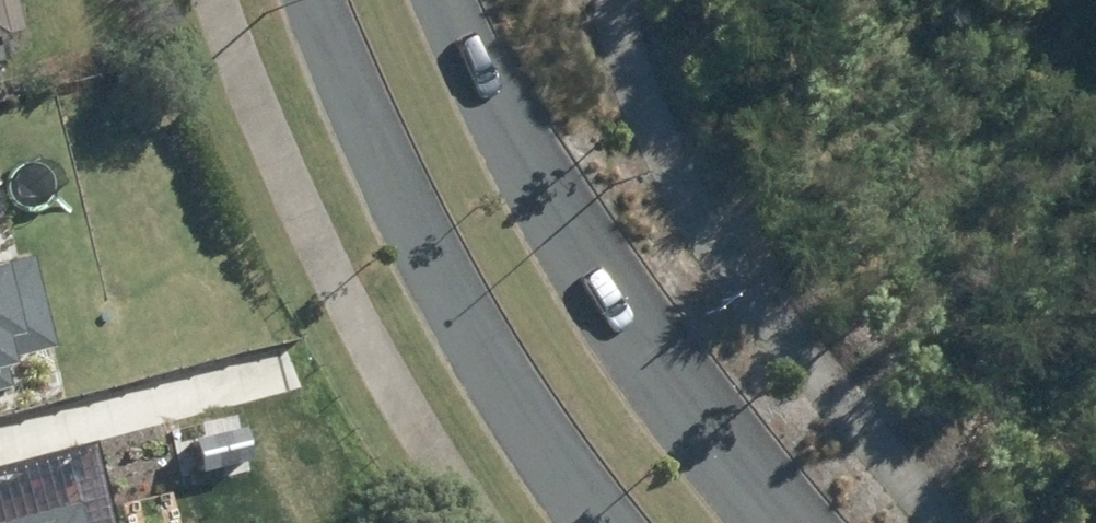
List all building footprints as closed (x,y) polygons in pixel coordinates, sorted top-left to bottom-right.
[(17,0),(0,0),(0,46),(26,40),(17,0)] [(12,385),(6,362),(59,348),(33,255),(0,264),(0,388),(12,385)] [(84,503),(5,522),(89,522),(84,503)]
